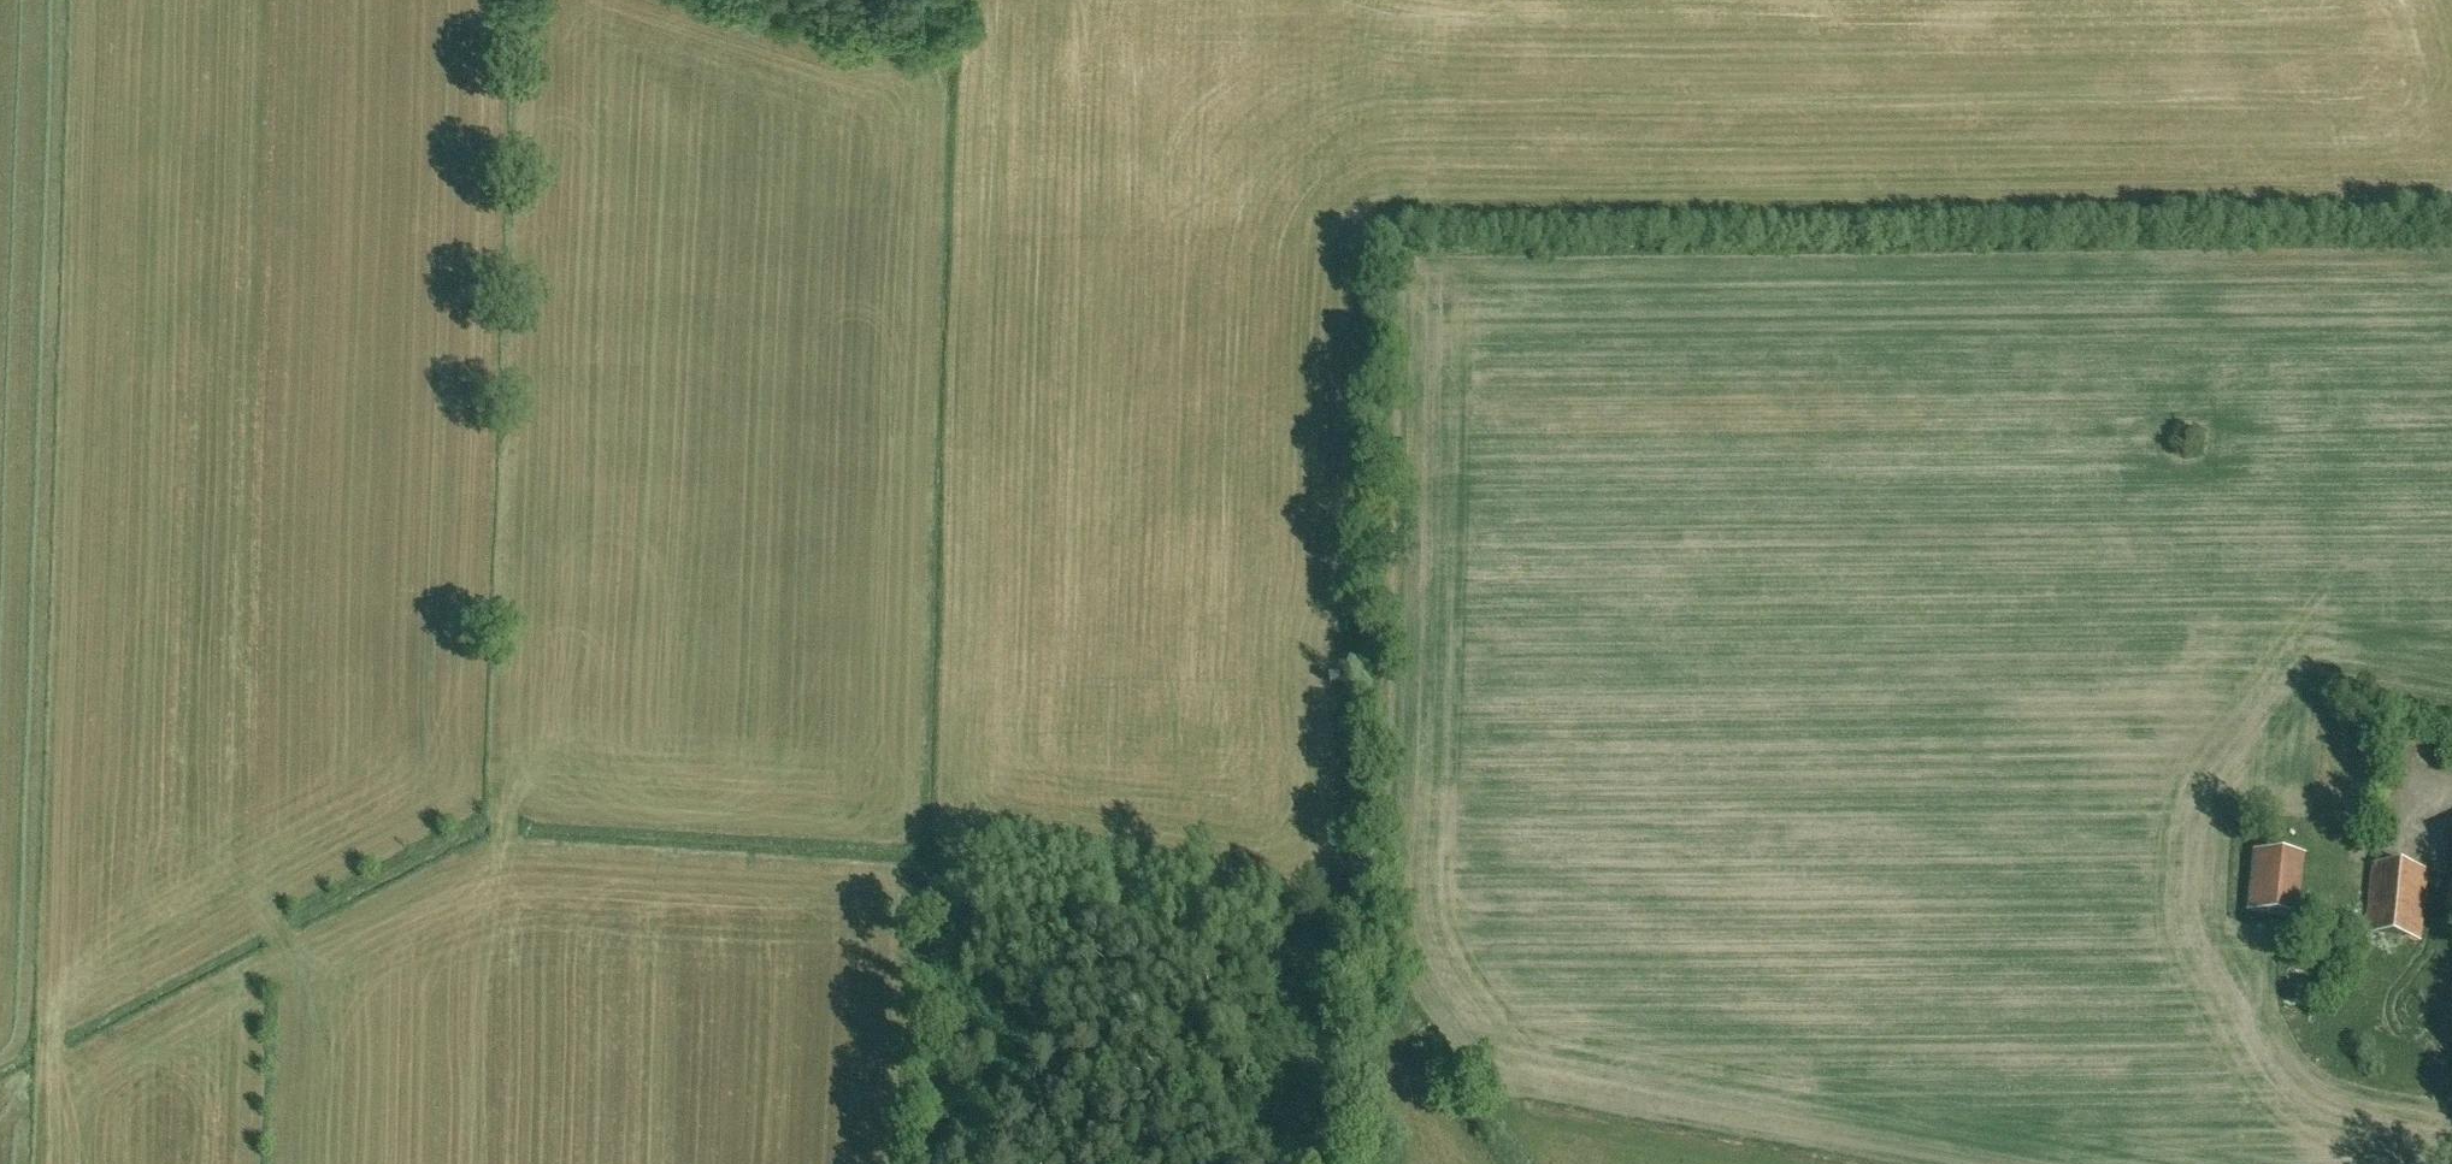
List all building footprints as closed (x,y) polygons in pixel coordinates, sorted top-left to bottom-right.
[(2251,847),(2244,908),(2296,914),(2304,853),(2251,847)] [(2372,865),(2365,935),(2420,940),(2428,871),(2372,865)]
